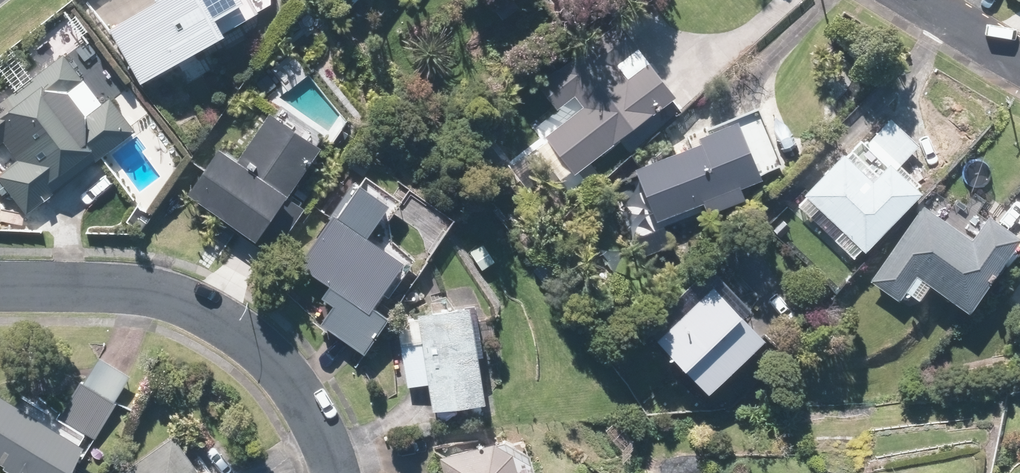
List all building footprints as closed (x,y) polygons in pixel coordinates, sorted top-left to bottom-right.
[(125,19),(157,73),(248,21),(235,0),(158,0),(125,19)] [(550,133),(578,171),(686,90),(628,14),(542,79),(562,106),(581,92),(589,103),(550,133)] [(31,211),(142,126),(116,92),(92,111),(74,88),(89,76),(69,50),(0,103),(0,140),(1,142),(24,124),(35,138),(18,151),(24,158),(3,174),(31,211)] [(297,193),(334,139),(282,102),(247,151),(232,141),(198,188),(233,212),(227,220),(276,255),(312,203),(297,193)] [(641,166),(662,217),(711,197),(716,209),(753,193),(749,182),(771,173),(747,116),(707,132),(709,138),(641,166)] [(810,191),(870,248),(930,187),(898,157),(880,176),(852,148),(810,191)] [(404,195),(372,171),(306,260),(336,283),(328,293),(339,301),(326,317),(369,349),(396,313),(381,302),(414,258),(377,231),(404,195)] [(874,277),(903,297),(922,270),(976,308),(1019,246),(1019,226),(997,209),(978,236),(928,201),(874,277)] [(666,333),(718,386),(775,331),(722,278),(666,333)] [(434,381),(438,408),(496,399),(481,301),(424,309),(428,340),(405,344),(411,385),(434,381)] [(25,472),(71,472),(93,436),(98,439),(137,374),(101,352),(59,423),(0,388),(0,458),(25,472)] [(127,472),(215,472),(183,429),(126,471),(127,472)] [(524,444),(503,436),(447,452),(452,472),(532,472),(524,444)]
